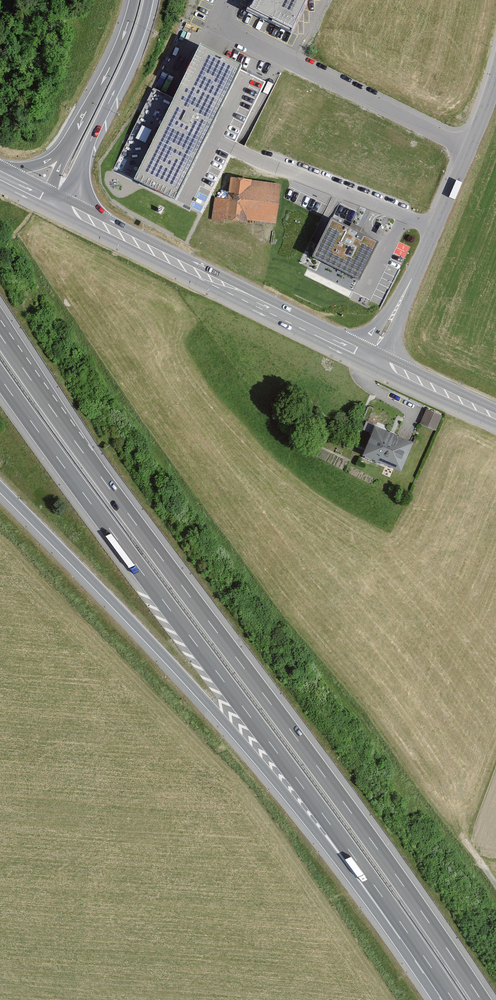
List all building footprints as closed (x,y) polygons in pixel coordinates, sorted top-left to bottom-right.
[(250,8),(292,28),(306,0),(254,0),(250,8)] [(241,66),(200,45),(174,99),(134,178),(176,198),(241,66)] [(134,178),(174,99),(153,89),(114,168),(134,178)] [(281,182),(231,177),(228,197),(214,196),(212,217),(277,224),(281,182)] [(380,242),(331,218),(311,256),(360,281),(380,242)] [(439,417),(424,410),(417,424),(432,431),(439,417)] [(398,472),(409,444),(369,428),(358,457),(398,472)]
